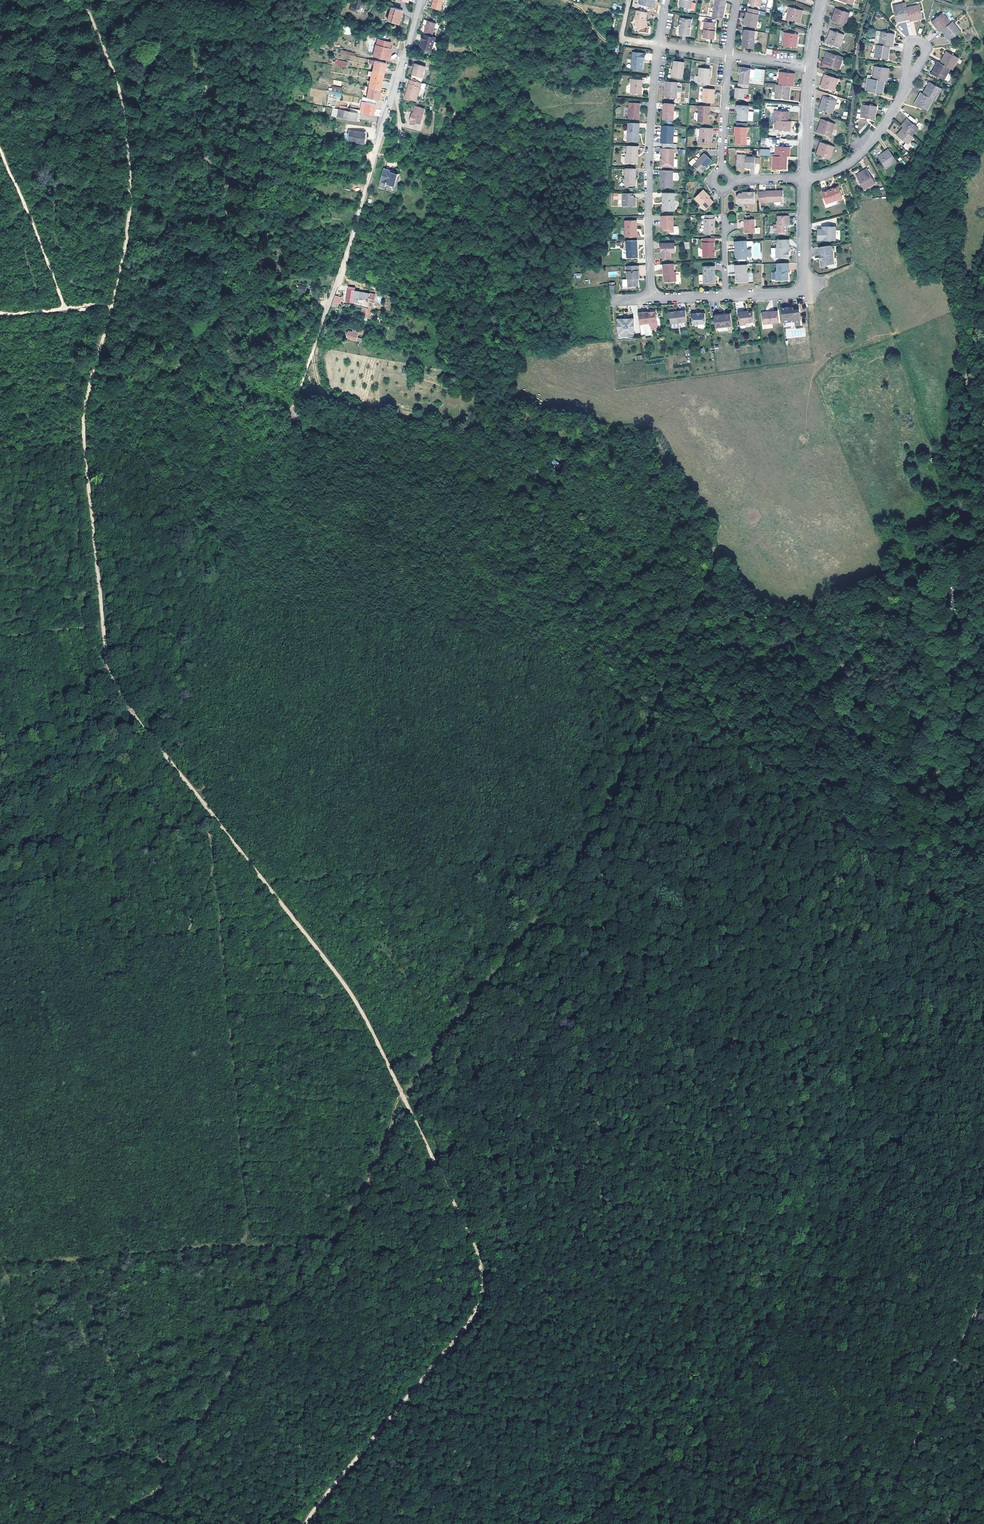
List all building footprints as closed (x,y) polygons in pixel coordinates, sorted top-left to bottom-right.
[(434,0),(436,1),(434,6),(442,8),(444,0),(434,0)] [(690,9),(692,1),(687,1),(682,0),(682,1),(680,1),(679,6),(690,9)] [(722,20),(722,15),(721,15),(721,11),(723,12),(724,4),(722,3),(723,0),(713,0),(711,18),(722,20)] [(907,8),(906,3),(893,6),(896,22),(909,19),(907,8)] [(919,6),(907,8),(909,19),(910,21),(922,18),(919,6)] [(401,10),(391,7),(387,20),(398,23),(401,10)] [(758,14),(759,10),(748,8),(747,11),(746,11),(745,18),(743,17),(743,21),(744,21),(743,24),(756,27),(757,21),(759,14),(758,14)] [(802,11),(790,8),(786,20),(799,23),(802,11)] [(849,13),(836,9),(832,22),(845,26),(849,13)] [(646,13),(636,11),(634,20),(635,30),(646,28),(646,24),(645,22),(644,23),(644,20),(645,19),(646,13)] [(961,32),(953,22),(951,24),(943,13),(932,22),(940,32),(942,31),(950,41),(961,32)] [(678,34),(689,36),(690,30),(688,30),(689,24),(690,24),(691,19),(680,17),(678,26),(679,27),(681,27),(680,30),(679,30),(678,34)] [(424,33),(432,35),(435,22),(427,19),(423,33),(424,33)] [(714,29),(715,24),(705,22),(704,30),(704,38),(714,40),(715,32),(714,32),(714,29)] [(343,34),(350,35),(351,27),(343,26),(343,34)] [(753,39),(754,31),(744,29),(743,38),(745,38),(743,47),(753,48),(754,39),(753,39)] [(844,35),(831,31),(828,43),(840,47),(844,35)] [(795,48),(798,35),(784,32),(782,45),(795,48)] [(880,32),(879,45),(889,46),(892,47),(893,34),(880,32)] [(432,48),(435,36),(432,35),(424,33),(422,41),(424,41),(423,46),(432,48)] [(392,48),(376,45),(374,52),(377,53),(376,57),(389,60),(392,48)] [(879,45),(876,45),(874,58),(888,59),(889,46),(879,45)] [(354,56),(355,54),(340,49),(339,53),(351,56),(350,59),(363,63),(364,59),(354,56)] [(631,61),(630,71),(641,72),(642,64),(641,64),(641,62),(643,62),(644,62),(644,61),(645,56),(645,55),(632,53),(631,61)] [(843,58),(828,53),(824,66),(839,71),(843,58)] [(947,53),(940,64),(950,69),(952,70),(958,59),(947,53)] [(428,60),(417,57),(413,74),(424,77),(428,60)] [(371,77),(369,86),(380,89),(383,74),(386,63),(374,61),(372,72),(371,77)] [(938,63),(932,74),(943,81),(950,69),(940,64),(938,63)] [(673,73),(672,80),(682,81),(684,65),(674,64),(672,72),(673,73)] [(875,66),(873,80),(884,81),(886,82),(888,69),(875,66)] [(740,75),(739,84),(738,83),(737,88),(735,88),(733,98),(748,100),(749,85),(751,69),(739,67),(738,72),(741,73),(740,75)] [(697,84),(707,85),(708,78),(709,78),(710,69),(699,68),(697,84)] [(781,72),(779,85),(790,86),(793,87),(794,74),(781,72)] [(839,80),(826,75),(822,88),(834,92),(839,80)] [(422,98),(426,83),(411,79),(410,79),(409,83),(410,83),(407,93),(406,93),(405,97),(417,100),(417,97),(422,98)] [(639,88),(640,88),(641,81),(631,79),(629,94),(640,95),(640,90),(639,90),(639,88)] [(882,94),(884,81),(873,80),(868,79),(866,92),(882,94)] [(677,83),(664,82),(664,86),(666,86),(665,98),(676,99),(677,83)] [(933,100),(935,101),(941,89),(929,83),(923,94),(933,100)] [(790,86),(779,85),(777,85),(776,98),(789,99),(790,86)] [(380,89),(369,86),(367,98),(377,100),(380,89)] [(712,94),(712,89),(703,88),(702,102),(713,104),(713,98),(714,94),(712,94)] [(926,111),(933,100),(923,94),(921,93),(915,105),(926,111)] [(359,113),(373,116),(376,101),(362,98),(362,101),(366,101),(366,103),(361,102),(359,113)] [(837,102),(825,98),(821,110),(833,114),(837,102)] [(637,112),(638,112),(639,104),(629,103),(627,118),(638,119),(638,115),(636,115),(637,112)] [(673,113),(673,104),(662,104),(662,120),(672,121),(673,113)] [(425,108),(416,105),(414,113),(413,116),(411,116),(409,120),(421,123),(425,108)] [(749,121),(750,106),(737,105),(737,111),(739,111),(738,116),(738,121),(749,121)] [(873,120),(876,107),(863,105),(860,117),(873,120)] [(710,107),(698,106),(698,113),(697,121),(709,122),(709,117),(707,117),(707,112),(709,112),(710,107)] [(358,120),(359,113),(339,110),(337,117),(358,120)] [(777,121),(788,121),(788,112),(775,111),(774,121),(777,121)] [(835,125),(823,120),(818,133),(831,137),(835,125)] [(907,120),(901,127),(903,129),(897,136),(906,144),(903,147),(909,152),(912,149),(908,145),(914,138),(912,136),(918,129),(924,134),(927,130),(919,123),(915,127),(907,120)] [(771,130),(770,138),(777,139),(778,130),(790,131),(790,122),(788,121),(777,121),(776,130),(771,130)] [(637,134),(638,124),(627,124),(625,142),(636,143),(637,137),(635,137),(636,134),(637,134)] [(672,145),(673,127),(660,126),(660,130),(662,130),(662,144),(672,145)] [(747,138),(747,127),(735,127),(734,136),(736,136),(735,144),(746,145),(747,138)] [(712,137),(712,129),(699,128),(699,142),(713,143),(713,137),(712,137)] [(352,142),(363,143),(364,133),(354,131),(349,131),(348,134),(344,133),(342,141),(352,142)] [(775,157),(786,157),(789,157),(789,148),(777,147),(777,139),(770,138),(770,147),(775,147),(775,157)] [(834,147),(822,143),(817,155),(830,159),(834,147)] [(637,155),(637,147),(625,146),(625,154),(624,154),(624,164),(634,165),(634,155),(637,155)] [(675,153),(675,149),(660,149),(659,153),(661,153),(661,159),(661,162),(659,162),(659,168),(672,168),(672,153),(675,153)] [(885,169),(896,161),(888,150),(878,158),(885,169)] [(705,167),(711,161),(703,154),(696,162),(693,159),(689,163),(689,164),(691,167),(692,166),(701,174),(705,170),(704,169),(705,167)] [(754,157),(746,156),(746,155),(736,154),(736,164),(738,165),(745,166),(745,167),(754,168),(754,157)] [(785,170),(786,157),(775,157),(773,156),(772,169),(785,170)] [(395,186),(398,173),(389,171),(390,169),(384,168),(380,182),(395,186)] [(634,187),(635,169),(624,169),(624,187),(634,187)] [(874,184),(867,169),(855,175),(863,190),(874,184)] [(672,172),(659,171),(659,175),(660,176),(660,180),(661,180),(661,182),(660,182),(660,187),(672,188),(672,172)] [(844,196),(839,184),(833,186),(833,188),(829,189),(827,188),(823,190),(828,202),(844,196)] [(708,197),(708,194),(704,189),(695,199),(703,207),(704,206),(707,209),(714,202),(710,198),(708,197)] [(765,193),(758,193),(759,204),(766,204),(766,203),(783,202),(782,191),(776,191),(776,193),(770,193),(770,192),(765,192),(765,193)] [(755,204),(754,192),(746,192),(746,194),(742,194),(738,194),(736,196),(737,205),(755,204)] [(632,198),(632,194),(621,194),(621,207),(634,207),(634,201),(632,201),(632,198)] [(674,212),(674,194),(662,194),(662,202),(663,202),(663,206),(662,206),(662,210),(663,211),(674,212)] [(715,234),(714,218),(713,218),(713,214),(706,215),(706,218),(704,218),(704,235),(715,234)] [(673,228),(672,216),(660,216),(660,224),(661,224),(661,228),(661,231),(665,231),(668,231),(668,233),(673,233),(673,228)] [(783,234),(788,234),(788,229),(788,225),(790,225),(790,216),(779,216),(779,221),(777,221),(778,225),(774,225),(775,232),(779,232),(783,232),(783,234)] [(755,233),(754,220),(744,220),(745,234),(755,233)] [(633,230),(635,230),(635,221),(623,221),(623,238),(633,238),(633,230)] [(828,229),(825,229),(818,229),(818,241),(836,241),(836,232),(835,232),(835,227),(828,227),(828,229)] [(715,242),(715,239),(704,239),(704,243),(703,243),(703,258),(715,258),(714,243),(715,242)] [(790,239),(779,240),(779,247),(777,247),(777,257),(790,257),(790,251),(788,251),(788,248),(790,247),(791,247),(790,239)] [(636,249),(636,241),(624,241),(625,259),(635,259),(636,257),(636,253),(635,253),(635,249),(636,249)] [(747,257),(746,241),(734,241),(735,250),(736,250),(736,252),(735,252),(735,257),(737,258),(747,257)] [(669,249),(673,249),(673,242),(660,243),(660,257),(669,257),(669,252),(669,249)] [(833,254),(832,246),(820,247),(821,260),(820,260),(821,267),(828,266),(828,265),(833,264),(832,259),(834,258),(834,254),(833,254)] [(791,270),(791,263),(778,263),(778,270),(777,270),(777,280),(790,280),(790,274),(789,274),(789,270),(791,270)] [(673,273),(672,264),(662,265),(662,274),(664,274),(664,278),(662,278),(662,281),(664,283),(674,282),(674,273),(673,273)] [(747,273),(746,265),(735,265),(735,273),(736,273),(737,273),(738,276),(736,278),(736,283),(748,282),(748,273),(747,273)] [(625,266),(625,270),(626,287),(636,287),(636,278),(637,278),(637,270),(637,266),(625,266)] [(714,275),(715,275),(715,267),(703,267),(704,283),(715,283),(714,275)] [(356,310),(356,307),(361,307),(361,305),(366,306),(368,300),(345,297),(344,309),(356,310)] [(789,307),(781,308),(782,322),(794,321),(794,322),(800,322),(798,312),(793,313),(793,310),(792,308),(789,307)] [(637,313),(638,325),(648,324),(656,323),(654,311),(637,313)] [(678,322),(686,321),(685,311),(677,311),(677,313),(673,313),(673,312),(669,312),(668,314),(670,323),(674,323),(674,324),(678,323),(678,322)] [(778,323),(777,311),(769,312),(769,314),(767,314),(766,312),(762,313),(761,314),(762,325),(778,323)] [(753,322),(752,313),(748,313),(744,314),(743,312),(738,312),(739,326),(740,328),(741,328),(745,328),(746,327),(745,323),(753,322)] [(707,325),(706,314),(701,314),(697,314),(697,315),(692,315),(693,326),(707,325)] [(732,325),(730,314),(715,315),(716,327),(732,325)] [(631,330),(633,329),(632,320),(616,322),(618,336),(632,334),(631,330)] [(355,348),(358,337),(353,336),(353,338),(351,338),(351,340),(347,339),(345,346),(355,348)] [(976,503),(976,511),(980,511),(980,508),(983,508),(983,503),(976,503)]
